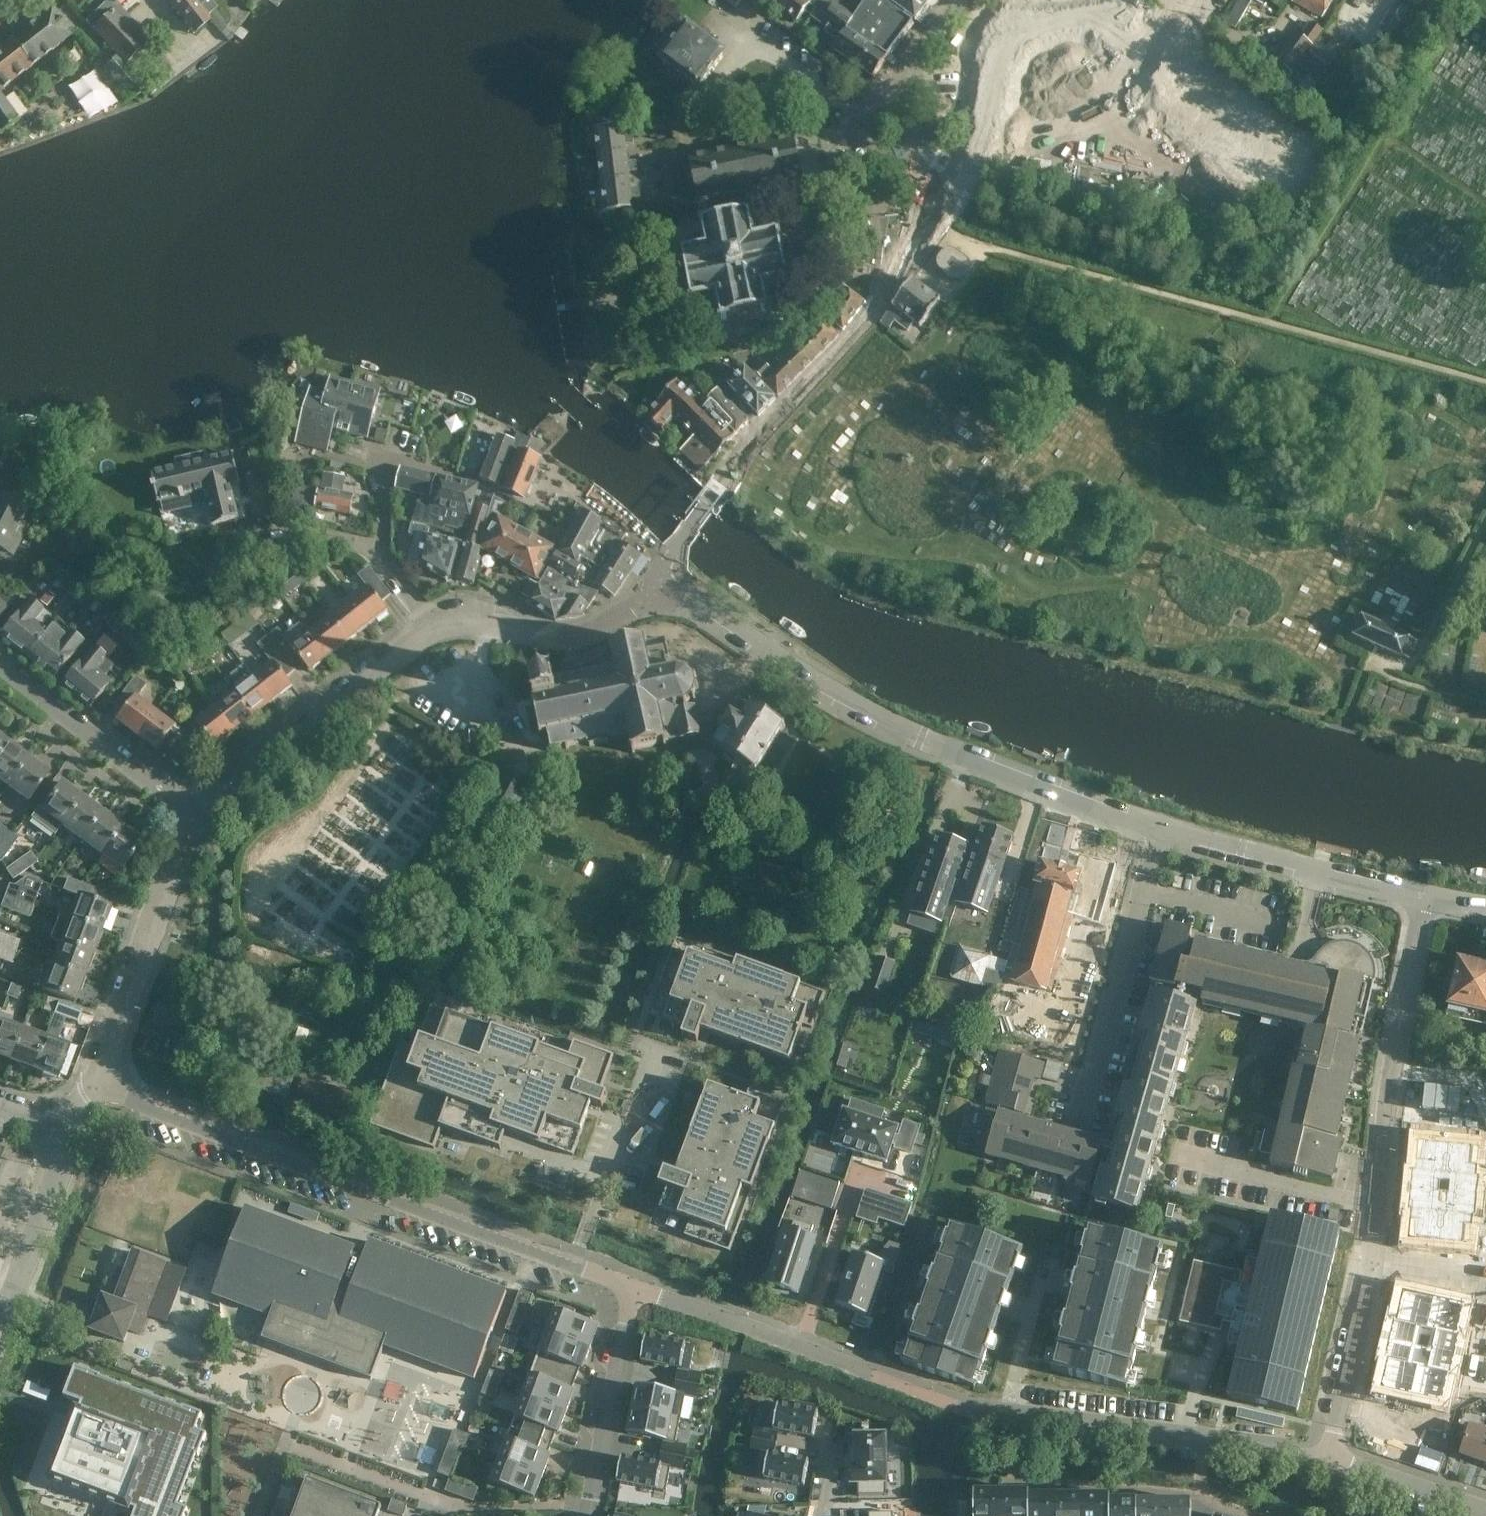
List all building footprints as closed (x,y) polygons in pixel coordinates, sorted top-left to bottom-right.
[(194,0),(175,0),(169,4),(194,34),(210,20),(194,0)] [(798,21),(805,11),(812,16),(816,10),(808,4),(802,0),(770,0),(798,21)] [(808,4),(816,10),(822,14),(832,22),(884,60),(885,59),(886,60),(912,24),(878,0),(802,0),(808,4)] [(914,21),(930,0),(885,0),(914,21)] [(1229,21),(1237,26),(1252,0),(1240,0),(1229,21)] [(1292,2),(1322,19),(1328,9),(1333,0),(1294,0),(1292,2)] [(1419,10),(1424,0),(1400,0),(1419,10)] [(1396,3),(1382,27),(1393,34),(1407,10),(1396,3)] [(76,32),(52,8),(0,48),(0,91),(76,32)] [(812,16),(811,17),(817,22),(822,14),(816,10),(812,16)] [(123,23),(112,12),(93,30),(119,56),(127,64),(145,91),(152,86),(148,79),(163,67),(153,52),(139,63),(134,56),(151,39),(129,18),(123,23)] [(872,78),(884,60),(832,22),(825,31),(839,41),(833,50),(872,78)] [(1294,34),(1269,69),(1286,82),(1323,31),(1311,23),(1300,38),(1294,34)] [(659,61),(697,91),(725,55),(715,47),(718,42),(713,39),(710,43),(687,25),(659,61)] [(1317,43),(1299,67),(1318,81),(1336,57),(1317,43)] [(145,91),(127,64),(119,56),(104,69),(128,100),(145,91)] [(17,122),(0,99),(0,135),(17,122)] [(590,106),(585,111),(586,117),(592,120),(597,118),(600,112),(596,107),(590,106)] [(599,158),(627,155),(626,147),(634,146),(633,135),(625,136),(624,126),(613,127),(613,121),(598,119),(600,129),(596,129),(599,158)] [(648,126),(635,124),(637,139),(650,137),(648,126)] [(657,141),(662,140),(660,128),(648,126),(650,137),(650,138),(657,139),(657,141)] [(673,139),(672,130),(660,128),(662,140),(673,139)] [(695,158),(704,198),(802,178),(793,137),(695,158)] [(628,163),(627,155),(599,158),(602,184),(630,180),(629,172),(636,171),(635,162),(628,163)] [(631,189),(630,180),(602,184),(605,211),(633,208),(632,198),(639,197),(638,188),(631,189)] [(783,259),(778,235),(753,240),(748,216),(702,225),(706,249),(682,254),(692,301),(701,299),(704,311),(718,309),(721,321),(767,312),(762,287),(787,282),(783,259)] [(702,235),(686,238),(688,252),(705,249),(702,235)] [(937,261),(937,262),(937,264),(937,265),(937,266),(938,268),(939,269),(940,270),(952,279),(954,280),(955,281),(956,281),(957,281),(959,282),(960,281),(961,281),(962,281),(964,280),(965,279),(966,279),(966,278),(970,274),(970,273),(971,272),(971,271),(971,269),(971,268),(971,267),(971,265),(971,264),(970,263),(969,262),(968,261),(968,260),(955,251),(954,250),(953,250),(952,249),(951,249),(949,249),(948,249),(947,249),(946,250),(944,250),(943,251),(942,252),(938,257),(937,259),(937,260),(937,261)] [(891,307),(892,307),(881,322),(889,329),(895,322),(908,332),(914,324),(919,328),(940,299),(912,279),(891,307)] [(838,281),(817,307),(827,316),(826,317),(842,331),(865,303),(843,284),(838,281)] [(771,371),(786,387),(837,336),(818,316),(779,354),(784,359),(771,371)] [(776,397),(786,387),(771,371),(770,372),(762,364),(752,373),(776,397)] [(729,386),(727,387),(754,414),(756,417),(774,399),(745,370),(729,386)] [(308,399),(296,443),(311,447),(313,439),(328,443),(332,429),(341,431),(354,384),(332,378),(327,392),(311,388),(308,399)] [(747,421),(718,391),(719,390),(711,381),(698,393),(684,379),(679,384),(675,381),(655,403),(657,405),(646,418),(661,433),(674,419),(693,438),(681,451),(700,471),(731,436),(747,421)] [(354,384),(341,431),(367,438),(380,391),(354,384)] [(376,438),(391,442),(395,430),(380,426),(376,438)] [(482,479),(485,481),(498,484),(499,481),(515,440),(498,435),(482,479)] [(524,497),(540,460),(519,452),(513,465),(510,464),(501,487),(524,497)] [(233,454),(151,473),(158,503),(205,492),(213,528),(238,522),(230,486),(240,484),(233,454)] [(401,467),(396,488),(430,496),(431,494),(434,495),(431,506),(418,502),(413,522),(418,524),(428,526),(438,528),(440,522),(445,523),(456,480),(439,476),(439,477),(438,479),(434,478),(435,475),(401,467)] [(318,490),(315,508),(320,509),(349,514),(352,497),(341,495),(344,478),(326,475),(323,474),(321,486),(320,490),(318,490)] [(477,485),(456,480),(445,523),(445,526),(458,529),(459,526),(466,528),(477,485)] [(291,503),(290,504),(315,508),(318,490),(311,489),(305,488),(303,501),(291,499),(291,503)] [(18,523),(25,509),(0,496),(0,546),(11,552),(25,526),(18,523)] [(469,538),(481,542),(493,501),(481,497),(469,538)] [(500,518),(507,505),(494,498),(493,501),(481,542),(485,544),(483,547),(509,563),(526,533),(500,518)] [(620,542),(625,535),(580,510),(542,578),(570,594),(556,620),(582,617),(601,588),(614,596),(641,555),(620,542)] [(433,573),(441,539),(426,536),(428,526),(418,524),(410,558),(419,563),(418,564),(433,573)] [(509,563),(536,578),(553,548),(526,533),(509,563)] [(441,537),(441,539),(433,573),(445,581),(453,578),(462,544),(448,541),(449,539),(441,537)] [(480,559),(479,558),(481,549),(466,545),(456,579),(474,584),(480,559)] [(303,584),(318,573),(311,564),(296,576),(303,584)] [(349,602),(368,626),(387,611),(380,602),(389,595),(368,568),(358,576),(368,587),(349,602)] [(303,584),(296,576),(283,586),(290,594),(303,584)] [(570,594),(542,578),(536,589),(527,605),(556,620),(570,594)] [(16,599),(4,590),(0,595),(0,619),(16,599)] [(49,591),(40,601),(47,606),(55,597),(49,591)] [(1,636),(15,646),(43,610),(30,600),(1,636)] [(349,641),(368,626),(349,602),(330,618),(349,641)] [(110,620),(107,624),(117,632),(121,627),(127,631),(134,620),(133,606),(129,604),(121,614),(117,611),(110,620)] [(50,615),(43,610),(15,646),(28,657),(48,632),(41,627),(50,615)] [(1402,657),(1408,660),(1416,642),(1410,639),(1410,638),(1362,616),(1353,636),(1402,658),(1402,657)] [(310,633),(329,657),(349,641),(330,618),(310,633)] [(137,624),(125,637),(144,653),(156,640),(137,624)] [(303,624),(284,638),(277,630),(268,638),(294,671),(303,664),(310,672),(329,657),(310,633),(303,624)] [(54,637),(48,632),(28,657),(41,667),(70,631),(63,626),(54,637)] [(232,627),(221,635),(231,647),(241,639),(232,627)] [(83,641),(70,631),(41,667),(55,678),(83,641)] [(254,678),(273,701),(292,686),(285,678),(294,671),(268,638),(258,645),(272,663),(254,678)] [(699,737),(695,720),(693,709),(684,711),(683,705),(686,701),(693,698),(695,688),(693,679),(687,673),(681,669),(675,670),(667,672),(664,658),(670,656),(668,649),(666,638),(645,643),(644,640),(610,647),(615,668),(597,671),(596,669),(593,670),(592,667),(574,671),(574,673),(572,674),(572,677),(554,680),(553,677),(531,682),(531,685),(534,699),(534,701),(532,701),(539,735),(541,735),(547,734),(550,750),(585,743),(585,744),(589,743),(590,746),(608,743),(607,740),(610,739),(609,737),(628,733),(632,751),(666,744),(679,741),(699,737)] [(215,639),(200,650),(208,660),(222,648),(215,639)] [(77,695),(107,656),(93,645),(63,684),(77,695)] [(208,660),(200,650),(187,661),(194,670),(208,660)] [(115,662),(107,656),(77,695),(91,706),(111,681),(104,676),(115,662)] [(118,719),(138,734),(156,710),(138,697),(148,685),(137,676),(115,705),(124,712),(118,719)] [(253,717),(273,701),(254,678),(234,693),(253,717)] [(215,708),(234,732),(253,717),(234,693),(215,708)] [(712,716),(695,720),(699,737),(738,761),(731,771),(748,782),(755,771),(756,772),(785,725),(753,705),(744,718),(735,712),(731,718),(722,712),(712,716)] [(185,724),(185,757),(208,738),(215,747),(234,732),(215,708),(198,722),(194,717),(185,724)] [(164,741),(185,757),(185,724),(184,725),(179,721),(176,725),(156,710),(138,734),(158,749),(164,741)] [(27,757),(7,742),(0,752),(0,780),(7,785),(27,757)] [(48,772),(27,757),(7,785),(28,800),(48,772)] [(530,783),(510,770),(483,816),(504,828),(530,783)] [(61,824),(82,797),(61,782),(41,809),(37,807),(29,818),(53,835),(61,824)] [(82,797),(61,824),(81,839),(101,811),(82,797)] [(121,826),(101,811),(81,839),(101,854),(121,826)] [(984,825),(957,902),(987,912),(1013,836),(984,825)] [(142,841),(121,826),(101,854),(121,869),(142,841)] [(0,841),(0,862),(18,838),(8,830),(0,841)] [(938,835),(911,911),(942,922),(968,845),(938,835)] [(30,852),(5,869),(13,880),(37,862),(30,852)] [(1019,886),(1004,939),(1015,942),(1007,968),(1015,970),(1012,981),(1051,992),(1069,924),(1072,913),(1069,913),(1065,912),(1069,899),(1069,898),(1073,899),(1081,873),(1069,870),(1041,862),(1035,881),(1038,882),(1039,882),(1036,891),(1019,886)] [(42,882),(25,876),(12,885),(9,883),(5,893),(34,904),(37,894),(42,882)] [(68,917),(101,929),(109,905),(102,902),(105,892),(67,878),(63,888),(77,893),(68,917)] [(34,904),(5,893),(0,907),(28,917),(34,904)] [(1331,912),(1359,913),(1360,904),(1341,903),(1341,908),(1332,908),(1331,912)] [(92,952),(101,929),(68,917),(60,940),(92,952)] [(1167,925),(1151,984),(1162,987),(1163,982),(1199,992),(1205,994),(1204,997),(1262,1012),(1302,1021),(1300,1026),(1308,1028),(1303,1047),(1298,1046),(1278,1133),(1265,1130),(1260,1153),(1272,1156),(1270,1164),(1281,1167),(1295,1170),(1293,1176),(1306,1179),(1308,1173),(1331,1179),(1339,1152),(1343,1138),(1338,1136),(1374,982),(1375,978),(1375,974),(1375,970),(1374,966),(1373,962),(1371,958),(1369,955),(1366,952),(1363,949),(1360,947),(1356,945),(1352,944),(1348,943),(1344,943),(1340,943),(1336,944),(1332,945),(1328,947),(1325,949),(1322,952),(1319,955),(1317,958),(1315,962),(1314,966),(1312,971),(1288,965),(1289,961),(1281,959),(1224,945),(1199,939),(1198,938),(1196,944),(1190,943),(1193,931),(1167,925)] [(16,951),(20,940),(0,933),(0,945),(16,951)] [(380,939),(374,949),(386,956),(392,947),(380,939)] [(712,1032),(711,1034),(790,1063),(803,1026),(812,1029),(825,993),(677,939),(660,984),(675,990),(664,1020),(686,1028),(682,1037),(697,1042),(702,1029),(712,1032)] [(51,964),(83,976),(92,952),(60,940),(51,964)] [(960,944),(953,977),(986,985),(993,952),(960,944)] [(0,945),(0,959),(11,964),(16,951),(0,945)] [(880,959),(871,987),(886,992),(895,964),(880,959)] [(1458,960),(1448,1005),(1449,1005),(1448,1012),(1465,1016),(1465,1017),(1485,1022),(1485,966),(1458,960)] [(74,1000),(83,976),(51,964),(41,988),(74,1000)] [(1190,1024),(1199,992),(1163,982),(1162,987),(1151,984),(1149,984),(1147,992),(1151,994),(1146,1012),(1190,1024)] [(21,988),(11,983),(6,996),(16,1000),(21,988)] [(53,1013),(57,1001),(48,998),(43,1010),(53,1013)] [(82,1010),(57,1001),(53,1013),(77,1022),(82,1010)] [(606,1094),(599,1091),(612,1055),(572,1040),(567,1056),(430,1006),(414,1049),(399,1043),(369,1125),(433,1148),(441,1127),(499,1148),(500,1144),(496,1142),(501,1129),(571,1155),(587,1113),(585,1112),(588,1103),(601,1107),(606,1094)] [(1190,1024),(1146,1012),(1141,1031),(1151,1034),(1148,1045),(1181,1055),(1190,1024)] [(920,1017),(915,1032),(951,1044),(956,1029),(920,1017)] [(21,1027),(0,1020),(0,1057),(9,1060),(21,1027)] [(44,1036),(21,1027),(9,1060),(32,1069),(44,1036)] [(299,1028),(290,1054),(301,1057),(309,1031),(299,1028)] [(44,1036),(32,1069),(56,1078),(68,1045),(44,1036)] [(843,1043),(836,1067),(847,1070),(854,1047),(843,1043)] [(1173,1086),(1181,1055),(1148,1045),(1139,1077),(1173,1086)] [(1045,1063),(1002,1050),(987,1103),(1024,1114),(1035,1077),(1040,1079),(1045,1063)] [(1173,1086),(1139,1077),(1136,1089),(1125,1086),(1120,1105),(1164,1117),(1173,1086)] [(308,1079),(300,1102),(352,1120),(360,1098),(308,1079)] [(746,1099),(709,1086),(684,1153),(680,1164),(682,1165),(678,1174),(665,1170),(659,1185),(668,1188),(660,1209),(691,1220),(685,1235),(731,1252),(785,1104),(749,1091),(746,1099)] [(844,1111),(833,1145),(887,1163),(893,1144),(896,1145),(895,1148),(910,1153),(919,1127),(904,1122),(899,1138),(895,1136),(898,1129),(880,1123),(884,1111),(866,1105),(862,1117),(844,1111)] [(1127,1118),(1121,1139),(1156,1148),(1164,1117),(1120,1105),(1117,1115),(1127,1118)] [(1012,1161),(1023,1124),(997,1117),(987,1154),(1012,1161)] [(1048,1131),(1023,1124),(1012,1161),(1038,1168),(1048,1131)] [(1073,1138),(1048,1131),(1038,1168),(1063,1175),(1073,1138)] [(1099,1146),(1073,1138),(1063,1175),(1089,1183),(1099,1146)] [(1121,1139),(1113,1170),(1147,1179),(1156,1148),(1121,1139)] [(1412,1171),(1408,1210),(1409,1211),(1409,1212),(1410,1212),(1411,1212),(1409,1231),(1408,1235),(1408,1236),(1409,1238),(1410,1239),(1411,1239),(1412,1239),(1420,1240),(1468,1245),(1469,1245),(1470,1244),(1471,1244),(1471,1243),(1472,1242),(1474,1218),(1475,1218),(1476,1217),(1477,1216),(1480,1178),(1480,1175),(1480,1174),(1480,1173),(1479,1173),(1478,1173),(1480,1150),(1481,1149),(1480,1148),(1480,1147),(1479,1146),(1478,1146),(1477,1145),(1421,1140),(1420,1140),(1419,1141),(1418,1141),(1417,1142),(1417,1144),(1417,1148),(1415,1167),(1414,1167),(1413,1167),(1413,1168),(1412,1168),(1412,1169),(1412,1171)] [(1147,1179),(1113,1170),(1112,1171),(1102,1169),(1093,1200),(1138,1211),(1147,1179)] [(885,1195),(881,1209),(907,1218),(912,1204),(885,1195)] [(245,1208),(213,1295),(272,1317),(264,1340),(372,1380),(385,1344),(392,1347),(391,1349),(474,1379),(507,1292),(369,1241),(363,1259),(353,1256),(356,1249),(245,1208)] [(1195,1263),(1181,1321),(1220,1330),(1224,1310),(1247,1315),(1227,1398),(1296,1414),(1340,1231),(1270,1215),(1251,1297),(1235,1293),(1240,1273),(1195,1263)] [(1024,1244),(950,1220),(904,1360),(979,1384),(1024,1244)] [(785,1230),(767,1283),(798,1293),(815,1240),(810,1238),(813,1227),(794,1221),(791,1232),(785,1230)] [(1162,1245),(1087,1225),(1048,1367),(1123,1387),(1162,1245)] [(197,1242),(195,1249),(210,1255),(213,1247),(197,1242)] [(103,1295),(90,1329),(124,1341),(128,1330),(140,1334),(147,1314),(167,1321),(186,1270),(133,1250),(114,1299),(103,1295)] [(853,1253),(836,1306),(866,1316),(883,1263),(853,1253)] [(520,1291),(510,1318),(523,1323),(533,1295),(520,1291)] [(1382,1385),(1381,1386),(1382,1388),(1382,1389),(1383,1389),(1385,1390),(1393,1392),(1439,1402),(1440,1402),(1441,1402),(1442,1401),(1443,1400),(1444,1399),(1449,1376),(1450,1376),(1451,1376),(1451,1375),(1452,1375),(1460,1338),(1461,1335),(1461,1334),(1460,1333),(1459,1332),(1464,1309),(1464,1308),(1464,1307),(1463,1306),(1462,1305),(1461,1305),(1406,1292),(1405,1292),(1404,1293),(1403,1293),(1402,1294),(1402,1295),(1401,1300),(1397,1318),(1396,1318),(1395,1318),(1395,1319),(1394,1319),(1394,1320),(1393,1322),(1385,1360),(1385,1361),(1385,1362),(1386,1362),(1387,1362),(1383,1381),(1382,1385)] [(557,1304),(547,1332),(590,1348),(595,1336),(593,1335),(596,1326),(573,1317),(575,1311),(557,1304)] [(510,1318),(506,1330),(518,1335),(523,1323),(510,1318)] [(48,1329),(44,1340),(60,1345),(64,1334),(48,1329)] [(547,1332),(535,1364),(576,1380),(583,1360),(586,1361),(590,1348),(547,1332)] [(646,1337),(641,1362),(678,1369),(690,1372),(695,1346),(646,1337)] [(119,1360),(116,1368),(131,1373),(134,1365),(119,1360)] [(535,1364),(523,1397),(566,1413),(571,1400),(569,1399),(576,1380),(535,1364)] [(48,1481),(106,1502),(119,1507),(130,1511),(131,1508),(136,1510),(134,1515),(186,1515),(188,1510),(178,1506),(197,1457),(198,1457),(207,1435),(196,1431),(202,1415),(183,1408),(183,1409),(100,1378),(101,1377),(75,1367),(64,1397),(82,1404),(80,1409),(75,1407),(48,1481)] [(678,1369),(676,1381),(699,1386),(702,1374),(690,1372),(678,1369)] [(490,1371),(486,1383),(499,1387),(503,1376),(490,1371)] [(676,1381),(673,1393),(685,1395),(697,1397),(699,1386),(676,1381)] [(24,1393),(39,1398),(43,1387),(28,1382),(24,1393)] [(486,1383),(482,1394),(494,1399),(499,1387),(486,1383)] [(636,1385),(631,1410),(680,1419),(685,1395),(673,1393),(636,1385)] [(43,1387),(39,1398),(47,1401),(51,1390),(43,1387)] [(523,1397),(511,1429),(552,1444),(559,1424),(562,1425),(566,1413),(523,1397)] [(813,1438),(818,1413),(814,1412),(815,1406),(796,1402),(795,1408),(769,1403),(764,1428),(778,1431),(813,1438)] [(631,1410),(626,1434),(664,1441),(675,1444),(680,1419),(631,1410)] [(776,1443),(778,1431),(764,1428),(755,1426),(752,1438),(776,1443)] [(1484,1462),(1485,1457),(1485,1431),(1470,1426),(1460,1454),(1484,1462)] [(511,1429),(499,1461),(542,1477),(547,1465),(544,1464),(552,1444),(511,1429)] [(454,1430),(438,1473),(450,1478),(451,1478),(463,1447),(467,1435),(454,1430)] [(467,1435),(463,1447),(474,1452),(479,1440),(467,1435)] [(854,1467),(852,1467),(852,1484),(858,1483),(858,1496),(886,1495),(885,1435),(855,1436),(855,1454),(853,1454),(854,1467)] [(774,1455),(776,1443),(752,1438),(750,1450),(760,1452),(774,1455)] [(664,1441),(661,1453),(685,1458),(687,1446),(675,1444),(664,1441)] [(804,1487),(809,1462),(774,1455),(760,1452),(755,1477),(804,1487)] [(661,1453),(659,1465),(671,1467),(683,1469),(685,1458),(661,1453)] [(622,1457),(617,1483),(666,1492),(671,1467),(659,1465),(622,1457)] [(499,1461),(488,1489),(507,1496),(509,1489),(532,1498),(535,1489),(538,1490),(542,1477),(499,1461)] [(381,1507),(307,1479),(293,1515),(378,1515),(381,1507)] [(450,1479),(445,1491),(473,1502),(478,1489),(451,1479),(450,1479)] [(1001,1491),(973,1491),(973,1515),(1001,1515),(1001,1491)] [(1028,1496),(1028,1491),(1001,1491),(1001,1515),(1028,1515),(1028,1496)] [(1109,1500),(1109,1495),(1082,1496),(1082,1515),(1109,1515),(1109,1500)] [(1055,1496),(1029,1496),(1028,1496),(1028,1515),(1055,1515),(1055,1496)] [(1082,1496),(1055,1496),(1055,1515),(1082,1515),(1082,1496)] [(388,1511),(402,1515),(403,1515),(407,1505),(392,1499),(388,1511)] [(1136,1501),(1137,1501),(1137,1500),(1110,1500),(1109,1500),(1109,1515),(1136,1515),(1136,1501)] [(1136,1501),(1136,1515),(1163,1515),(1163,1501),(1137,1501),(1136,1501)] [(1163,1501),(1163,1515),(1191,1515),(1191,1501),(1163,1501)]
